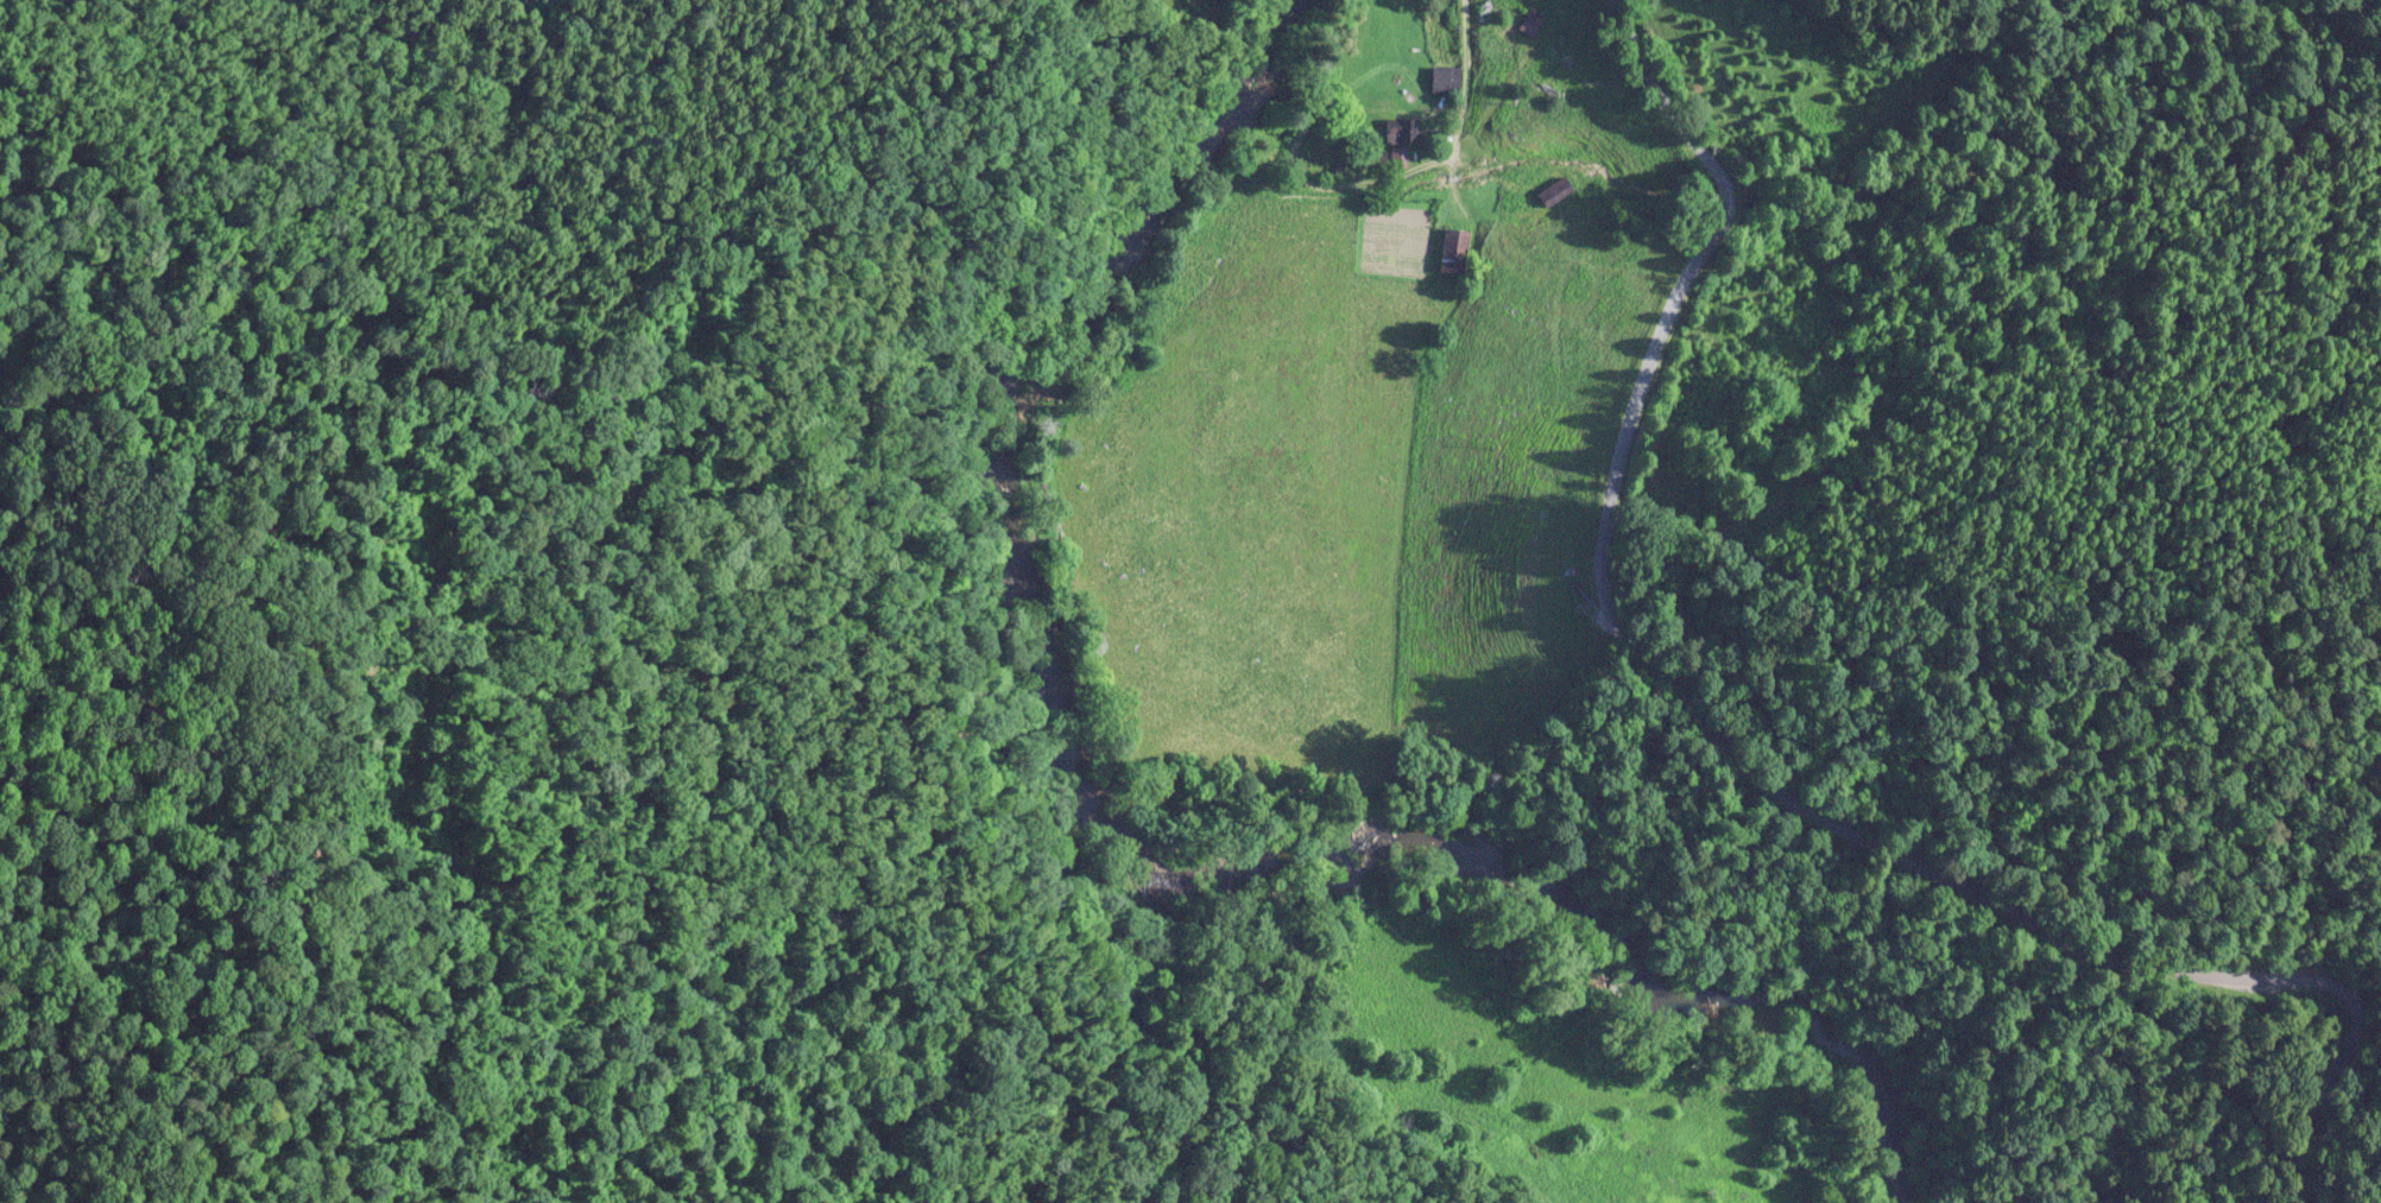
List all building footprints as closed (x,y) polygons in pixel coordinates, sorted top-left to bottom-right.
[(1515,24),(1530,34),(1544,15),(1529,5),(1515,24)] [(1432,90),(1457,90),(1457,64),(1432,64),(1432,90)] [(1415,117),(1387,117),(1387,143),(1415,143),(1415,117)] [(1571,190),(1563,175),(1537,190),(1545,205),(1571,190)] [(1439,269),(1462,272),(1467,230),(1443,227),(1439,269)]
